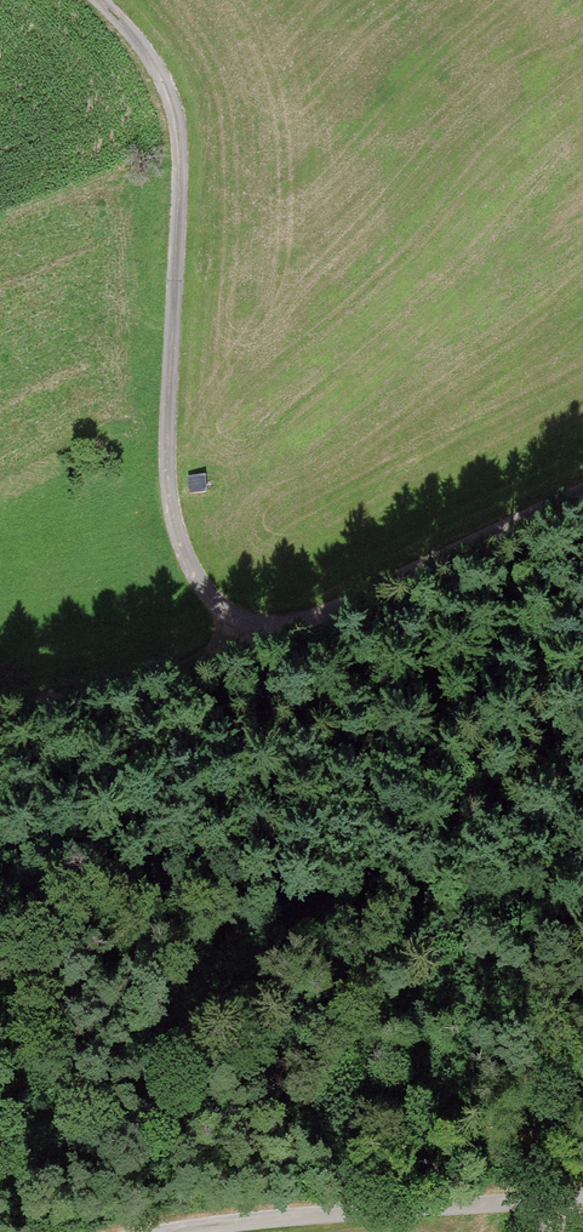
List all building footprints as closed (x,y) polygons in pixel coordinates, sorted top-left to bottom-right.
[(196,485),(185,485),(186,498),(196,498),(196,485)]
